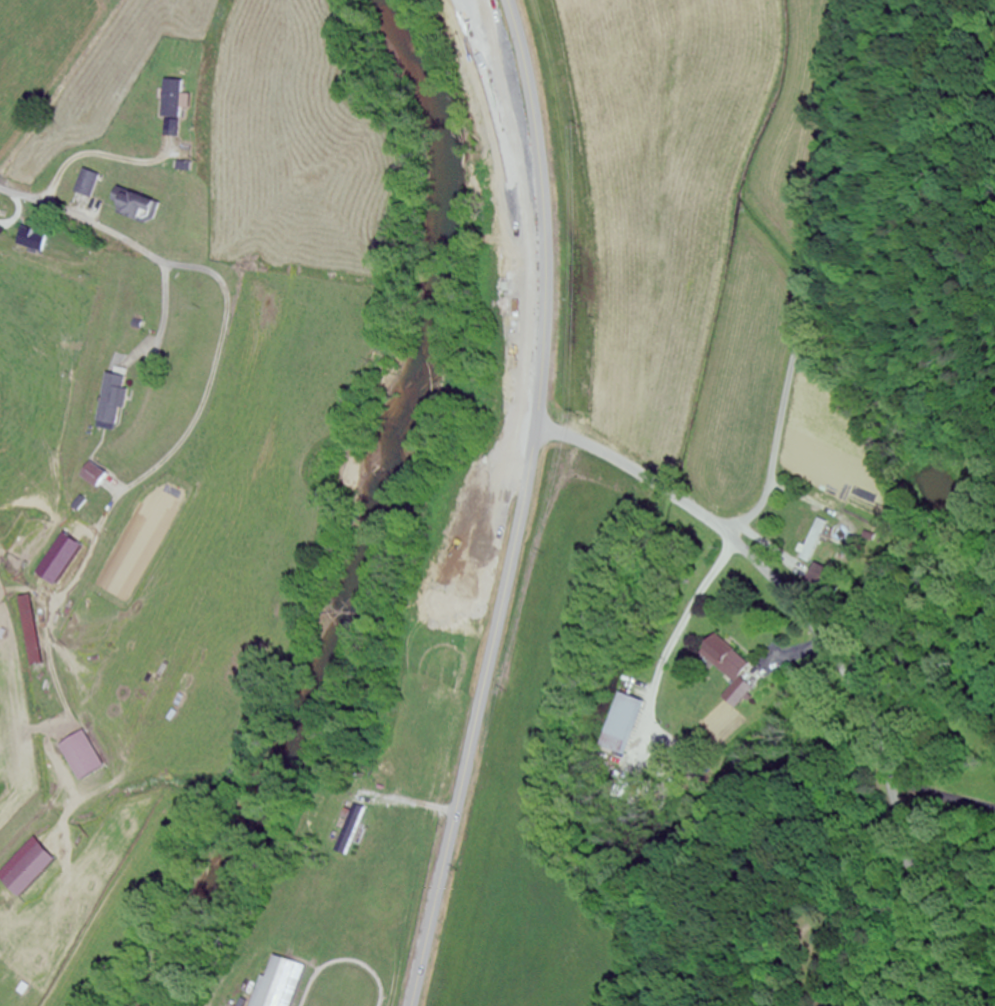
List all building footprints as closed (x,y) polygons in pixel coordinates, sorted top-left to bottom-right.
[(187,109),(188,95),(181,95),(181,81),(162,80),(160,118),(179,119),(179,109),(187,109)] [(73,194),(93,200),(100,176),(80,170),(73,194)] [(143,224),(154,205),(118,186),(107,205),(143,224)] [(130,378),(108,375),(101,423),(122,426),(130,378)] [(811,563),(829,524),(818,519),(800,558),(811,563)] [(56,583),(65,588),(81,562),(53,546),(41,565),(60,576),(56,583)] [(42,666),(30,595),(17,597),(30,668),(42,666)] [(719,644),(705,661),(734,685),(747,668),(719,644)] [(597,747),(621,755),(639,702),(616,694),(597,747)] [(79,783),(105,769),(87,732),(61,745),(79,783)] [(364,809),(352,805),(336,852),(348,856),(364,809)] [(56,862),(39,845),(1,883),(17,900),(56,862)] [(267,954),(251,1005),(291,1005),(303,966),(267,954)]
